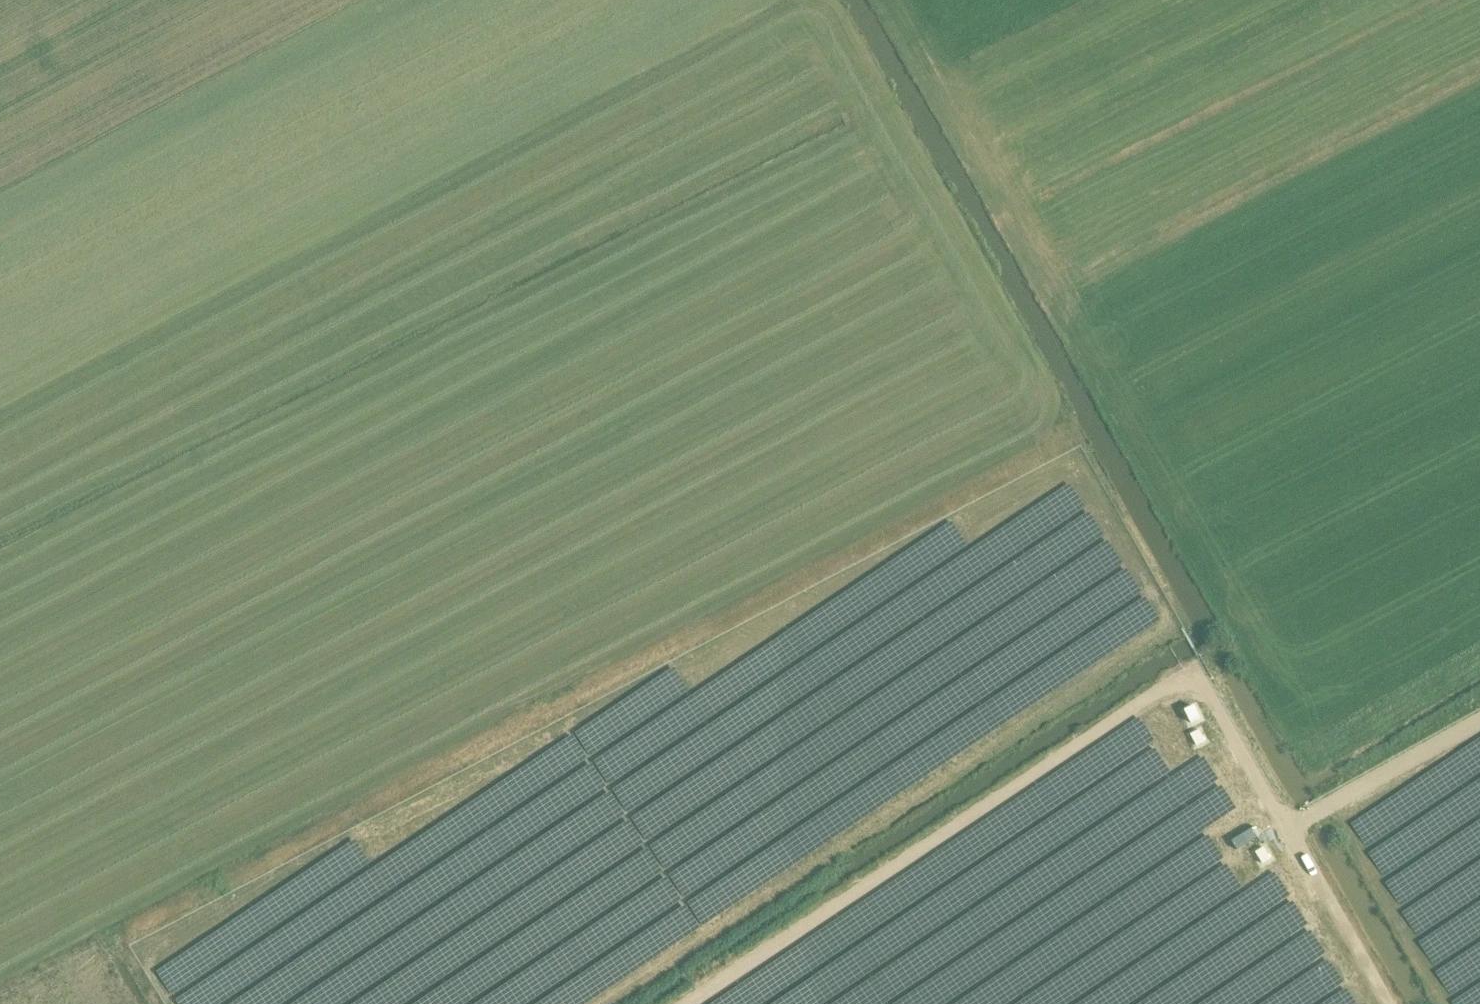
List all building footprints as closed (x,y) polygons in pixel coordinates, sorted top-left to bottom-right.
[(1198,707),(1186,712),(1191,724),(1203,718),(1198,707)] [(1202,731),(1191,736),(1196,746),(1207,741),(1202,731)] [(1265,849),(1256,854),(1263,864),(1271,859),(1265,849)]
